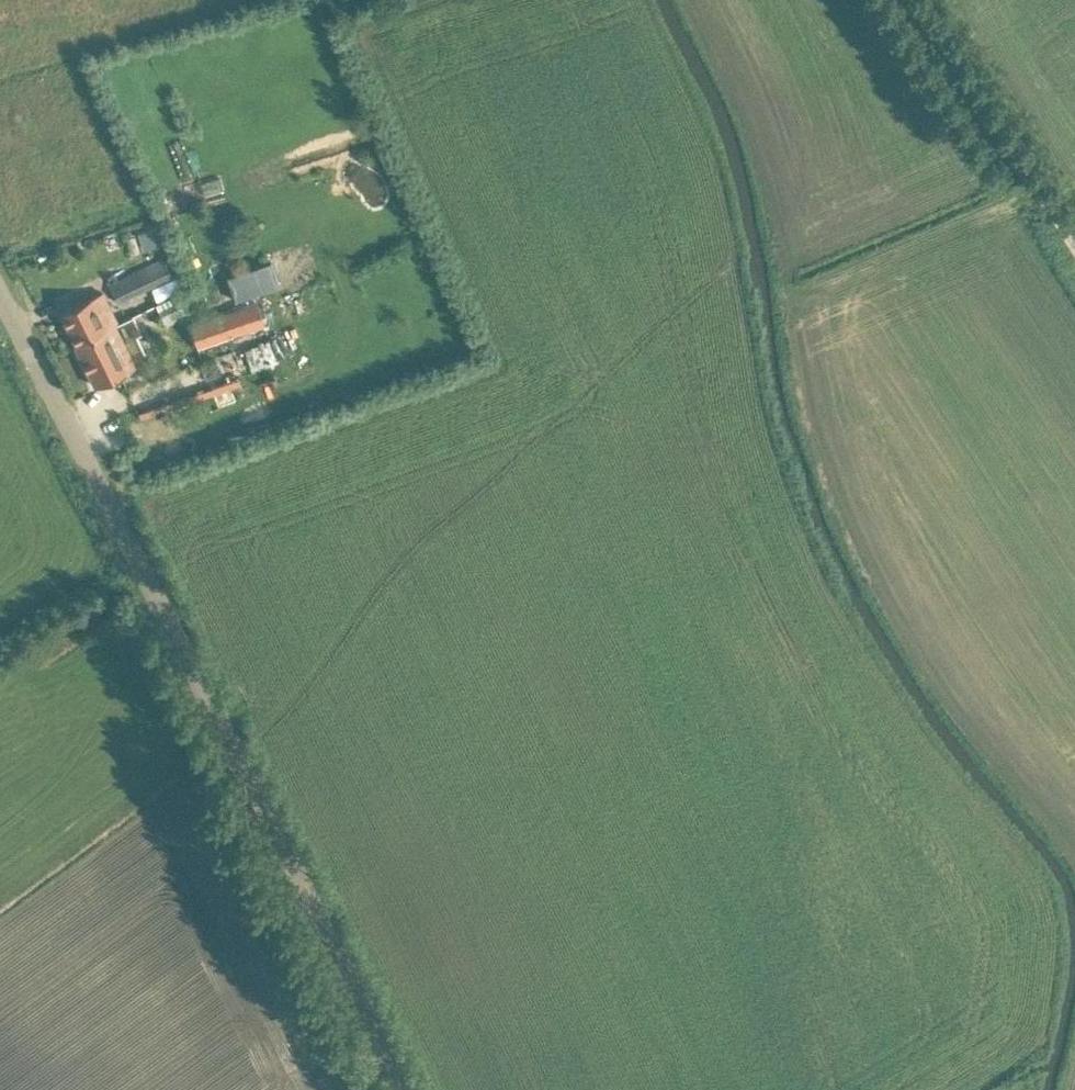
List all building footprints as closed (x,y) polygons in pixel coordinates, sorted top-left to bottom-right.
[(162,257),(108,283),(117,300),(170,274),(162,257)] [(271,261),(227,276),(235,300),(279,285),(271,261)] [(60,312),(95,384),(147,359),(134,333),(126,338),(102,291),(60,312)] [(241,306),(190,324),(198,346),(248,328),(241,306)] [(282,332),(243,346),(251,367),(289,354),(282,332)]
